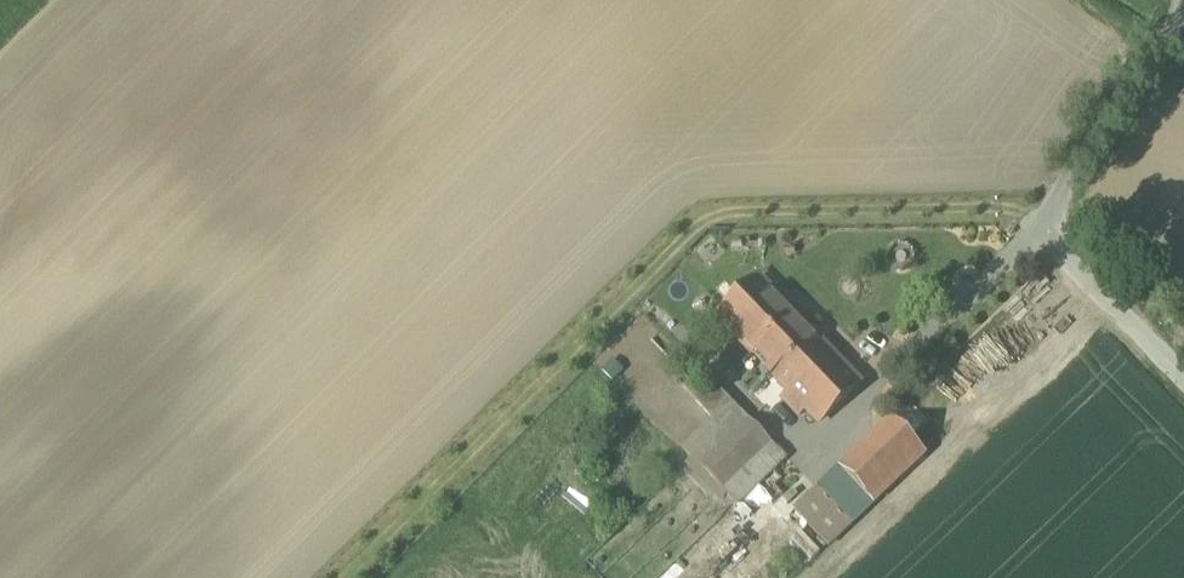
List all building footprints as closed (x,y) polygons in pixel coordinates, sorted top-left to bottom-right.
[(802,326),(758,280),(719,318),(762,364),(763,363),(802,326)] [(859,385),(802,326),(763,363),(790,392),(807,410),(819,423),(859,385)] [(728,496),(737,505),(785,458),(713,384),(643,452),(663,472),(684,451),(692,459),(728,496)] [(807,410),(790,392),(781,399),(799,418),(807,410)] [(925,454),(891,419),(794,511),(827,547),(925,454)] [(728,496),(692,459),(684,466),(720,503),(728,496)]
